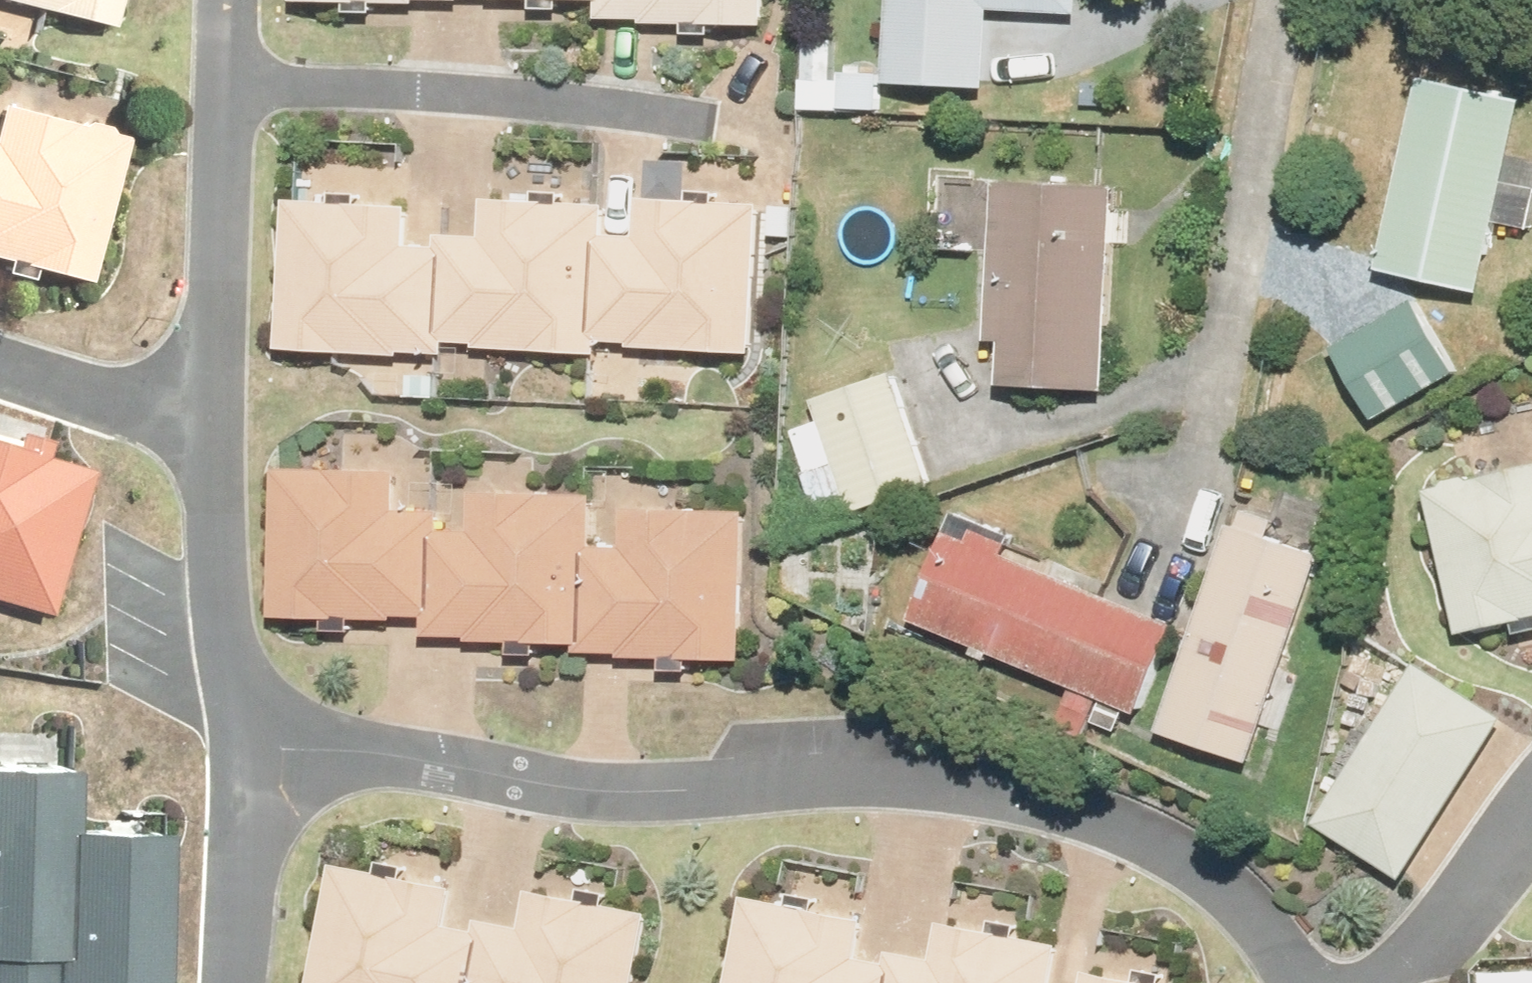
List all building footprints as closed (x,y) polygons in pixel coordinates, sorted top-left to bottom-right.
[(105,26),(112,0),(9,0),(105,26)] [(288,6),(467,10),(467,0),(288,0),(288,6)] [(598,12),(760,16),(760,0),(598,0),(598,12)] [(890,82),(993,87),(996,8),(1087,12),(1087,0),(894,0),(890,82)] [(1427,85),(1384,267),(1486,291),(1529,109),(1427,85)] [(102,290),(144,135),(13,100),(2,138),(0,138),(0,262),(102,290)] [(1009,344),(1007,379),(1108,386),(1121,190),(1008,182),(997,343),(1009,344)] [(297,195),(296,348),(475,350),(475,334),(605,336),(605,351),(706,352),(767,353),(769,209),(653,207),(652,243),(629,242),(630,185),(501,183),(500,223),(452,223),(452,237),(431,228),(432,197),(307,195),(297,195)] [(1398,324),(1326,365),(1366,435),(1438,395),(1398,324)] [(797,431),(827,520),(932,485),(895,377),(817,404),(823,422),(797,431)] [(50,613),(91,462),(0,437),(0,600),(50,613)] [(1464,634),(1531,619),(1531,464),(1430,487),(1464,634)] [(290,471),(274,623),(394,635),(452,642),(454,625),(584,640),(582,654),(699,667),(743,672),(759,529),(643,516),(639,551),(616,549),(622,492),(594,489),(494,478),(489,518),(442,513),(440,527),(421,516),(424,485),(346,477),(290,471)] [(1236,524),(1165,731),(1259,763),(1330,557),(1236,524)] [(954,531),(917,618),(1144,712),(1180,625),(954,531)] [(1432,664),(1328,821),(1412,877),(1510,728),(1516,719),(1432,664)] [(166,821),(76,821),(76,763),(0,763),(0,982),(166,982),(166,821)] [(305,982),(639,982),(652,922),(539,897),(532,933),(486,923),(484,931),(461,927),(471,883),(333,853),(305,982)] [(727,982),(1067,982),(1075,948),(948,921),(940,960),(893,950),(890,964),(871,951),(878,921),(746,893),(727,982)] [(1093,974),(1091,982),(1136,982),(1093,974)]
